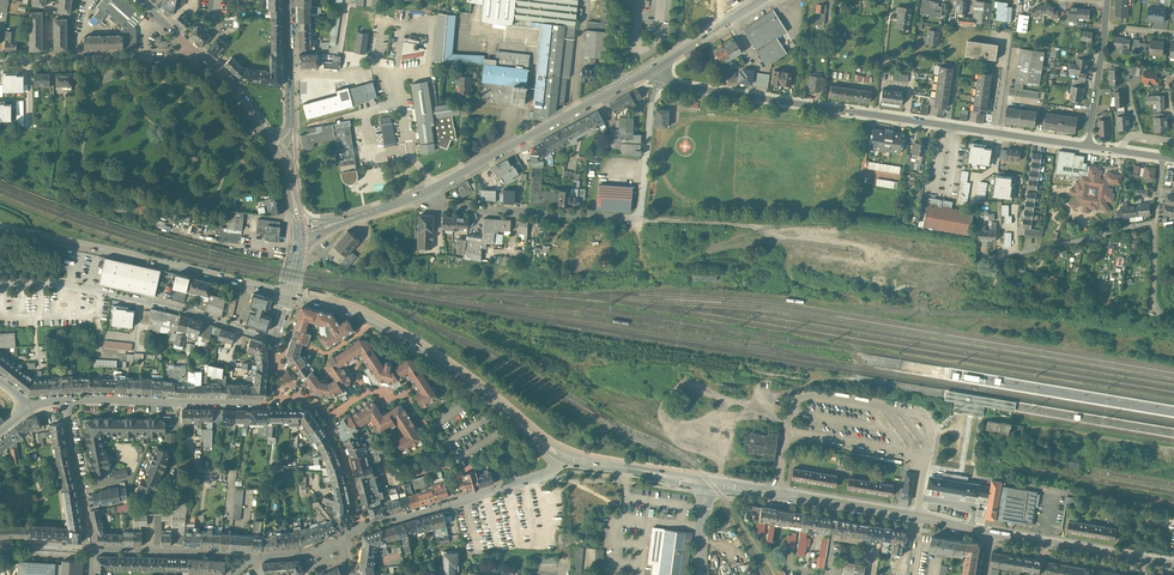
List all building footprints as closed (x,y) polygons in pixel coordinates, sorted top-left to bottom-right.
[(59,12),(70,13),(72,0),(60,0),(59,12)] [(97,6),(100,9),(93,16),(100,22),(108,12),(112,15),(109,18),(117,25),(119,22),(120,22),(117,25),(121,28),(123,26),(123,35),(123,48),(123,49),(135,49),(136,48),(136,30),(135,29),(135,28),(134,27),(127,21),(133,14),(140,20),(141,20),(144,16),(126,0),(102,0),(97,6)] [(153,0),(155,0),(156,3),(159,6),(161,6),(165,9),(165,10),(166,13),(169,14),(172,13),(174,10),(176,0),(153,0)] [(269,10),(272,10),(282,10),(282,0),(269,0),(269,10)] [(329,44),(336,45),(343,0),(336,0),(330,42),(329,44)] [(471,2),(482,4),(480,22),(512,25),(515,0),(471,0),(471,2)] [(513,19),(544,22),(542,38),(540,38),(542,41),(539,61),(538,62),(539,65),(538,74),(569,77),(576,18),(578,0),(515,0),(513,19)] [(601,22),(608,23),(610,14),(611,0),(603,0),(601,22)] [(933,2),(923,0),(921,13),(926,14),(926,12),(931,13),(931,16),(940,17),(941,10),(942,7),(941,7),(936,6),(936,4),(937,5),(937,3),(933,2)] [(954,16),(962,16),(963,15),(964,15),(964,13),(965,13),(966,0),(956,0),(954,16)] [(1115,16),(1126,17),(1127,5),(1128,5),(1129,0),(1116,0),(1115,16)] [(985,2),(975,1),(974,18),(962,16),(954,16),(950,16),(949,22),(990,27),(990,24),(982,23),(985,2)] [(1008,2),(998,1),(996,20),(1011,21),(1012,10),(1007,10),(1008,2)] [(993,3),(985,2),(982,23),(990,24),(993,3)] [(824,4),(817,4),(816,12),(824,13),(825,5),(824,4)] [(1046,6),(1037,5),(1037,9),(1032,8),(1031,15),(1038,16),(1038,12),(1040,13),(1045,13),(1046,6)] [(310,6),(298,6),(298,22),(311,22),(311,16),(311,13),(310,6)] [(911,8),(906,7),(898,6),(898,7),(900,7),(899,15),(898,15),(897,17),(910,18),(909,18),(909,13),(911,14),(912,8),(911,8)] [(1054,7),(1046,6),(1045,13),(1052,13),(1051,17),(1058,18),(1059,11),(1054,10),(1054,7)] [(1079,8),(1070,7),(1070,11),(1069,21),(1070,21),(1077,21),(1078,17),(1078,9),(1079,9),(1079,8)] [(1165,8),(1158,8),(1157,8),(1150,8),(1149,13),(1148,13),(1147,20),(1148,20),(1148,19),(1156,20),(1164,21),(1164,22),(1166,8),(1165,8)] [(1079,9),(1078,9),(1078,17),(1085,18),(1085,20),(1090,20),(1091,10),(1079,9)] [(282,10),(272,10),(272,15),(269,14),(267,15),(267,18),(272,18),(282,18),(282,10)] [(774,10),(743,30),(756,50),(766,66),(786,52),(777,37),(787,31),(774,10)] [(42,12),(30,12),(30,31),(42,31),(42,12)] [(189,17),(183,12),(174,21),(184,30),(191,22),(187,19),(189,17)] [(824,13),(816,12),(815,20),(823,21),(824,13)] [(447,14),(439,13),(435,61),(443,62),(447,14)] [(133,14),(127,21),(134,27),(140,20),(133,14)] [(455,15),(447,14),(446,30),(454,31),(455,15)] [(910,18),(897,17),(897,18),(898,18),(898,21),(897,21),(896,27),(904,28),(909,28),(908,29),(909,29),(910,23),(908,23),(909,18),(910,19),(910,18)] [(272,36),(283,36),(283,18),(272,18),(272,36)] [(67,19),(55,19),(55,50),(67,49),(67,19)] [(601,22),(588,21),(587,29),(607,32),(608,23),(601,22)] [(202,28),(198,25),(190,35),(196,41),(203,33),(204,32),(201,30),(202,28)] [(311,29),(299,29),(299,37),(312,36),(312,29),(311,29)] [(607,32),(587,29),(584,55),(605,58),(608,32),(607,32)] [(454,31),(446,30),(443,62),(480,63),(484,63),(484,58),(484,55),(453,53),(454,31)] [(934,31),(928,30),(927,37),(924,36),(923,42),(926,42),(926,44),(927,44),(927,43),(937,44),(937,45),(939,32),(937,31),(936,33),(934,32),(934,31)] [(18,32),(6,31),(5,50),(17,50),(18,32)] [(42,31),(30,31),(30,50),(42,50),(42,31)] [(1093,33),(1082,31),(1081,40),(1086,41),(1085,47),(1091,48),(1091,42),(1092,42),(1093,33)] [(205,35),(203,33),(196,41),(202,46),(205,43),(206,43),(208,40),(207,40),(211,36),(207,33),(205,35)] [(368,34),(358,33),(355,52),(365,53),(366,46),(368,34)] [(104,49),(104,35),(84,36),(85,49),(88,49),(88,48),(101,48),(101,49),(104,49)] [(104,35),(104,49),(107,49),(107,48),(120,48),(123,48),(123,35),(104,35)] [(283,36),(272,36),(272,54),(283,54),(283,36)] [(312,36),(299,37),(299,49),(313,49),(315,49),(315,45),(312,45),(312,36)] [(1124,37),(1115,36),(1114,47),(1115,47),(1117,47),(1117,53),(1125,53),(1125,47),(1129,48),(1130,39),(1124,38),(1124,37)] [(227,45),(218,38),(208,50),(216,58),(227,45)] [(733,38),(723,45),(731,58),(742,51),(733,38)] [(998,43),(968,39),(966,55),(996,59),(998,43)] [(1164,41),(1151,40),(1150,52),(1157,53),(1157,55),(1163,55),(1164,41)] [(1147,43),(1139,42),(1138,51),(1146,51),(1147,43)] [(722,45),(721,44),(718,45),(719,47),(714,50),(720,62),(724,59),(726,61),(731,58),(723,45),(722,45)] [(1045,52),(1021,48),(1019,65),(1043,69),(1045,52)] [(530,56),(496,52),(495,59),(484,58),(484,63),(495,64),(528,68),(530,56)] [(318,53),(300,54),(300,66),(319,67),(318,53)] [(283,54),(272,54),(271,54),(271,72),(283,74),(283,54)] [(341,56),(334,55),(333,62),(332,68),(339,69),(341,56)] [(704,56),(699,59),(703,66),(708,63),(704,56)] [(244,68),(232,57),(225,64),(239,79),(240,79),(244,68)] [(1089,59),(1077,58),(1076,64),(1071,63),(1069,72),(1076,73),(1076,71),(1087,73),(1089,59)] [(495,64),(484,63),(480,100),(524,105),(528,68),(495,64)] [(726,64),(721,67),(720,66),(715,69),(720,77),(721,77),(730,71),(726,64)] [(1043,69),(1019,65),(1016,82),(1024,83),(1041,85),(1043,69)] [(952,68),(940,66),(939,74),(951,76),(952,68)] [(589,68),(583,67),(582,79),(582,80),(587,81),(588,79),(594,80),(595,69),(589,68)] [(260,81),(261,71),(244,68),(240,79),(260,81)] [(738,76),(737,82),(751,84),(753,70),(742,68),(742,71),(739,70),(738,76)] [(1111,69),(1109,69),(1110,85),(1121,84),(1120,69),(1119,69),(1111,69)] [(791,72),(774,70),(772,82),(790,85),(791,77),(791,72)] [(283,74),(271,72),(261,71),(260,81),(283,84),(283,74)] [(1157,73),(1144,71),(1142,81),(1146,82),(1146,83),(1151,84),(1151,83),(1155,83),(1157,73)] [(770,74),(756,72),(755,78),(769,80),(770,74)] [(992,73),(980,72),(978,80),(991,82),(992,73)] [(50,85),(50,73),(38,73),(35,73),(35,85),(50,85)] [(71,73),(57,73),(57,85),(72,85),(71,73)] [(908,75),(893,73),(892,80),(907,82),(908,75)] [(3,74),(3,92),(24,91),(24,74),(3,74)] [(569,77),(538,74),(534,106),(533,113),(532,113),(532,117),(533,117),(533,118),(540,119),(540,120),(555,112),(555,111),(556,104),(563,105),(567,77),(569,78),(569,77)] [(951,76),(939,74),(937,82),(950,83),(951,76)] [(822,77),(810,75),(808,88),(819,89),(820,82),(821,82),(822,77)] [(471,77),(459,76),(458,84),(461,84),(460,93),(470,93),(471,77)] [(755,78),(754,85),(768,87),(769,80),(755,78)] [(991,82),(978,80),(977,87),(990,89),(991,82)] [(337,95),(302,104),(306,119),(354,107),(353,105),(368,101),(368,100),(378,97),(373,81),(349,88),(348,87),(336,90),(336,92),(337,95)] [(427,81),(411,83),(417,121),(433,119),(433,118),(431,106),(428,82),(427,81)] [(434,81),(428,82),(431,106),(437,106),(436,99),(435,92),(436,92),(434,81)] [(950,83),(937,82),(936,89),(949,91),(950,83)] [(849,99),(851,87),(831,84),(829,96),(849,99)] [(1085,88),(1072,86),(1070,100),(1081,101),(1083,92),(1084,93),(1085,88)] [(869,102),(871,90),(851,87),(849,99),(869,102)] [(990,89),(977,87),(976,95),(989,97),(990,89)] [(1015,88),(1010,87),(1009,94),(1038,99),(1039,92),(1023,89),(1015,88)] [(642,98),(637,89),(630,93),(635,102),(638,100),(642,98)] [(903,92),(882,89),(880,101),(882,102),(881,104),(882,104),(886,104),(886,102),(896,103),(895,105),(899,106),(900,104),(901,104),(903,92)] [(949,91),(936,89),(935,97),(948,99),(949,91)] [(1124,91),(1114,92),(1115,106),(1124,106),(1124,91)] [(630,93),(610,103),(613,110),(612,111),(612,116),(615,116),(615,114),(622,109),(623,109),(627,107),(632,104),(635,102),(630,93)] [(989,97),(976,95),(975,103),(988,105),(989,97)] [(1164,95),(1146,96),(1146,104),(1157,103),(1157,110),(1160,110),(1164,110),(1164,95)] [(948,99),(935,97),(934,105),(938,106),(945,107),(947,107),(948,99)] [(437,106),(431,106),(433,118),(452,115),(460,114),(458,102),(437,106)] [(0,103),(0,121),(12,120),(11,104),(5,104),(5,103),(0,103)] [(988,105),(975,103),(974,111),(978,112),(985,113),(986,113),(988,105)] [(1020,124),(1022,110),(1015,109),(1015,108),(1007,107),(1005,122),(1020,124)] [(668,110),(656,109),(655,126),(667,127),(668,110)] [(597,110),(590,114),(597,127),(604,123),(598,110),(597,110)] [(1022,110),(1020,124),(1035,126),(1037,111),(1030,110),(1030,111),(1022,110)] [(1061,130),(1063,116),(1055,115),(1055,114),(1048,112),(1045,128),(1061,130)] [(590,114),(575,122),(575,123),(581,135),(597,127),(590,114)] [(452,115),(433,118),(433,119),(434,124),(432,125),(434,144),(438,143),(438,144),(438,145),(447,149),(451,139),(456,138),(454,127),(452,115)] [(1063,116),(1061,130),(1076,132),(1078,117),(1070,116),(1070,117),(1063,116)] [(1129,116),(1117,116),(1117,129),(1124,128),(1124,129),(1129,129),(1129,116)] [(1161,117),(1154,118),(1156,118),(1156,126),(1154,126),(1154,131),(1168,131),(1167,117),(1161,117)] [(633,118),(619,118),(619,120),(619,129),(615,129),(614,129),(610,129),(610,138),(641,139),(641,135),(633,135),(633,118)] [(417,121),(417,123),(416,125),(418,126),(418,129),(417,131),(419,132),(421,148),(422,152),(435,150),(434,144),(432,125),(434,124),(433,119),(417,121)] [(333,124),(324,125),(320,125),(320,126),(308,128),(306,128),(307,133),(300,134),(301,135),(302,135),(304,143),(304,144),(304,145),(305,147),(306,148),(308,148),(310,148),(312,146),(313,145),(313,143),(313,142),(335,138),(341,172),(357,170),(354,154),(360,154),(359,151),(359,150),(354,150),(350,125),(351,125),(350,120),(340,122),(340,123),(333,124)] [(1099,128),(1109,128),(1109,120),(1099,120),(1099,122),(1099,128)] [(391,122),(381,124),(385,146),(395,144),(394,138),(391,122)] [(575,123),(564,128),(568,138),(570,141),(571,143),(577,140),(576,137),(581,135),(575,123)] [(564,128),(544,139),(550,151),(551,152),(570,141),(568,138),(564,128)] [(889,132),(884,131),(884,130),(883,130),(873,129),(873,133),(870,133),(869,143),(871,143),(870,148),(880,149),(891,151),(899,152),(899,148),(901,148),(904,148),(904,147),(905,139),(903,138),(901,138),(902,133),(893,132),(889,132)] [(641,139),(610,138),(608,152),(621,152),(621,153),(634,154),(634,155),(641,155),(641,150),(640,150),(641,139)] [(544,139),(534,145),(540,156),(544,154),(544,156),(547,155),(546,153),(550,151),(544,139)] [(971,142),(968,161),(989,164),(991,148),(986,148),(987,145),(971,142)] [(925,144),(915,143),(914,145),(913,152),(913,153),(920,155),(919,162),(922,163),(925,144)] [(1020,150),(1009,148),(1008,150),(1007,159),(1019,160),(1020,150)] [(1008,150),(1001,149),(1000,160),(1007,161),(1007,159),(1008,150)] [(1072,175),(1080,177),(1082,177),(1083,174),(1087,175),(1089,166),(1086,166),(1087,163),(1084,162),(1085,156),(1075,155),(1075,153),(1059,150),(1055,175),(1072,177),(1072,175)] [(1042,154),(1033,153),(1032,161),(1041,163),(1042,154)] [(537,155),(531,155),(532,166),(542,167),(542,159),(540,158),(537,158),(537,155)] [(510,165),(507,160),(496,165),(506,183),(513,179),(511,176),(517,172),(518,174),(515,168),(514,168),(512,165),(510,165)] [(1041,163),(1032,161),(1031,170),(1039,172),(1041,163)] [(900,174),(902,167),(869,162),(868,169),(900,174)] [(1132,174),(1140,175),(1140,165),(1133,164),(1132,174)] [(1097,167),(1089,165),(1089,166),(1087,175),(1083,174),(1082,177),(1080,177),(1079,182),(1076,181),(1075,189),(1071,189),(1070,194),(1077,195),(1076,201),(1075,201),(1070,204),(1073,209),(1078,205),(1079,204),(1084,204),(1083,212),(1089,213),(1089,208),(1097,210),(1098,207),(1103,207),(1103,209),(1106,214),(1111,210),(1107,205),(1106,205),(1106,201),(1113,202),(1114,193),(1112,193),(1113,188),(1108,188),(1109,184),(1114,183),(1120,184),(1122,175),(1115,174),(1111,172),(1106,173),(1104,177),(1104,179),(1101,179),(1100,177),(1100,175),(1102,174),(1102,170),(1097,169),(1097,167)] [(542,167),(532,166),(531,176),(542,176),(542,167)] [(490,183),(489,181),(495,179),(489,167),(475,174),(481,187),(490,183)] [(1155,168),(1146,167),(1145,168),(1146,168),(1144,176),(1144,177),(1153,179),(1155,168)] [(357,170),(341,172),(342,178),(342,180),(344,182),(346,183),(348,184),(349,184),(351,184),(353,183),(354,183),(356,182),(357,180),(358,177),(358,174),(357,169),(357,170)] [(575,172),(564,170),(562,179),(574,180),(575,172)] [(1039,172),(1031,170),(1029,179),(1038,181),(1039,172)] [(1013,176),(995,174),(992,196),(1013,199),(1015,184),(1012,184),(1013,176)] [(542,176),(531,176),(530,191),(531,191),(539,191),(540,185),(540,184),(541,184),(542,176)] [(898,182),(877,179),(876,186),(897,189),(898,182)] [(1038,181),(1029,179),(1028,188),(1037,189),(1038,181)] [(467,181),(455,187),(460,197),(472,191),(469,185),(467,181)] [(633,186),(598,183),(596,208),(631,211),(633,186)] [(578,188),(575,188),(574,196),(570,196),(569,206),(577,207),(577,199),(578,188)] [(516,191),(503,190),(503,202),(515,203),(516,191)] [(570,190),(560,190),(559,206),(569,206),(570,196),(570,190)] [(539,191),(531,191),(530,204),(540,204),(540,191),(539,191)] [(550,192),(540,191),(540,204),(549,205),(550,192)] [(552,192),(550,192),(549,205),(559,206),(559,192),(556,192),(552,192)] [(1036,193),(1027,192),(1026,200),(1035,202),(1036,193)] [(1168,194),(1167,204),(1166,204),(1173,205),(1173,195),(1168,194)] [(279,197),(266,199),(268,208),(271,208),(273,214),(284,211),(282,202),(280,203),(279,197)] [(953,202),(928,197),(926,204),(925,209),(925,210),(924,215),(924,216),(923,221),(922,227),(928,228),(928,229),(928,228),(934,229),(934,230),(934,229),(940,230),(940,231),(940,230),(946,231),(946,232),(946,231),(952,232),(951,233),(952,233),(952,232),(957,233),(957,234),(958,234),(963,234),(963,235),(964,235),(969,236),(969,235),(970,235),(970,230),(971,230),(971,229),(971,224),(972,224),(973,218),(974,213),(974,212),(968,211),(968,210),(967,211),(962,210),(962,209),(962,210),(956,209),(956,208),(956,209),(952,208),(953,202)] [(1035,202),(1026,200),(1025,209),(1034,211),(1035,202)] [(1149,202),(1137,203),(1137,205),(1138,216),(1138,215),(1138,216),(1150,214),(1149,202)] [(1166,204),(1164,214),(1173,215),(1173,205),(1166,204)] [(1137,205),(1130,206),(1130,216),(1138,216),(1137,205)] [(1034,211),(1025,209),(1024,218),(1032,220),(1034,211)] [(244,213),(229,211),(227,229),(220,228),(219,241),(240,244),(244,213)] [(434,215),(420,214),(419,230),(433,230),(434,215)] [(454,216),(443,215),(443,227),(443,228),(453,229),(454,216)] [(469,217),(454,216),(453,229),(453,230),(460,230),(460,229),(468,229),(469,217)] [(499,219),(484,218),(483,237),(482,248),(486,248),(486,243),(502,244),(503,234),(498,234),(498,232),(499,219)] [(1032,220),(1024,218),(1022,227),(1025,228),(1029,228),(1031,228),(1032,220)] [(279,221),(258,219),(256,232),(266,233),(265,239),(277,239),(279,221)] [(511,220),(499,219),(498,232),(504,232),(504,231),(510,231),(511,220)] [(528,221),(519,220),(518,234),(523,234),(523,240),(527,240),(528,221)] [(986,230),(980,229),(979,240),(987,240),(988,230),(986,230)] [(347,230),(334,246),(346,256),(351,251),(359,240),(347,230)] [(419,230),(416,230),(416,234),(418,234),(418,248),(432,249),(433,230),(419,230)] [(990,230),(988,230),(987,240),(996,241),(996,230),(990,230)] [(483,237),(468,235),(467,239),(457,238),(457,244),(458,248),(458,253),(464,254),(463,257),(481,260),(482,248),(483,237)] [(351,251),(346,256),(347,257),(338,268),(346,269),(357,256),(351,251)] [(161,270),(105,257),(99,284),(155,296),(161,270)] [(172,287),(187,290),(190,277),(175,273),(172,287)] [(212,283),(190,277),(187,290),(200,294),(209,296),(210,294),(212,283)] [(251,310),(248,318),(246,324),(263,329),(267,316),(262,314),(264,309),(265,309),(267,302),(266,302),(267,297),(253,293),(250,305),(257,307),(255,311),(251,310)] [(209,296),(200,294),(197,307),(206,310),(209,296)] [(226,298),(210,294),(209,296),(206,310),(222,315),(226,298)] [(236,300),(230,299),(229,305),(227,315),(233,317),(236,300)] [(129,307),(114,305),(112,324),(117,325),(117,326),(130,327),(130,326),(133,327),(135,311),(128,310),(129,307)] [(318,310),(306,307),(304,310),(299,320),(300,320),(299,322),(300,322),(299,323),(297,323),(296,325),(295,325),(295,327),(311,333),(312,330),(318,310)] [(166,312),(151,308),(151,311),(150,324),(149,329),(160,332),(166,312)] [(151,311),(144,310),(143,323),(150,324),(151,311)] [(340,339),(323,312),(318,310),(312,330),(320,332),(322,335),(319,336),(326,347),(340,339)] [(181,315),(166,312),(160,332),(177,333),(177,329),(181,315)] [(323,312),(340,339),(355,329),(348,318),(339,324),(333,314),(323,312)] [(191,317),(181,315),(177,329),(189,332),(192,318),(191,317)] [(203,322),(192,318),(189,332),(187,338),(196,341),(203,322)] [(222,328),(207,323),(200,344),(214,346),(222,328)] [(311,333),(295,327),(291,338),(303,342),(308,344),(311,333)] [(1,332),(0,342),(0,346),(16,347),(15,331),(1,332)] [(149,332),(142,331),(141,345),(148,345),(149,332)] [(186,335),(177,333),(174,343),(184,346),(186,335)] [(234,336),(225,333),(223,340),(226,341),(225,343),(231,345),(234,336)] [(245,336),(241,348),(247,349),(251,338),(245,336)] [(266,343),(251,338),(247,349),(255,352),(256,360),(257,360),(268,358),(266,343)] [(288,350),(300,353),(303,344),(303,342),(292,338),(292,340),(288,350)] [(133,343),(105,340),(104,347),(132,350),(133,343)] [(312,371),(304,377),(309,385),(310,386),(309,388),(312,391),(313,390),(314,392),(320,393),(320,395),(324,395),(325,394),(331,395),(332,394),(333,395),(337,393),(336,391),(338,390),(339,393),(340,393),(341,392),(342,395),(341,395),(343,399),(354,392),(349,383),(350,382),(349,380),(350,379),(348,375),(346,376),(344,373),(346,372),(343,368),(341,369),(340,366),(346,362),(349,366),(356,361),(354,357),(361,352),(362,353),(359,355),(359,356),(360,357),(361,359),(362,359),(364,357),(370,366),(364,369),(373,383),(377,384),(395,388),(402,384),(400,381),(398,378),(408,372),(409,373),(406,374),(406,375),(408,378),(409,378),(411,377),(415,383),(413,385),(412,386),(415,390),(416,390),(419,389),(421,393),(415,396),(416,397),(415,397),(413,398),(413,399),(415,403),(416,404),(419,402),(421,406),(423,404),(424,406),(428,403),(427,402),(431,400),(432,401),(436,399),(435,397),(437,396),(415,362),(406,360),(392,369),(393,363),(392,362),(386,361),(385,361),(384,367),(367,342),(359,340),(330,359),(328,367),(335,379),(328,383),(320,381),(312,371)] [(300,353),(288,350),(287,355),(291,363),(301,355),(299,354),(300,353)] [(7,376),(15,366),(0,353),(0,371),(7,376)] [(301,355),(291,363),(296,371),(306,363),(301,355)] [(268,358),(257,360),(257,369),(268,369),(268,358)] [(250,362),(247,362),(242,363),(242,368),(248,368),(257,369),(257,360),(256,360),(253,361),(250,362)] [(306,363),(296,371),(302,378),(312,371),(314,369),(308,362),(306,363)] [(224,367),(208,364),(207,372),(207,374),(223,377),(223,375),(224,367)] [(13,382),(22,371),(16,366),(15,366),(7,376),(13,382)] [(186,366),(174,366),(174,368),(175,381),(175,383),(182,384),(182,380),(187,380),(186,366)] [(22,371),(13,382),(20,387),(21,386),(29,376),(27,375),(22,371)] [(201,371),(195,371),(195,376),(196,386),(189,386),(188,396),(205,396),(207,383),(207,374),(207,372),(203,372),(203,374),(201,374),(201,371)] [(29,376),(21,386),(24,387),(31,378),(32,378),(28,374),(27,375),(29,376)] [(255,385),(255,397),(265,397),(267,386),(266,386),(268,376),(248,374),(244,374),(243,378),(246,378),(246,379),(255,380),(254,384),(255,384),(255,385)] [(69,376),(61,377),(61,378),(63,392),(74,391),(73,377),(73,375),(69,376)] [(115,380),(102,379),(102,390),(117,391),(118,377),(118,375),(115,375),(115,380)] [(223,375),(223,377),(222,383),(220,396),(226,397),(228,385),(226,385),(227,375),(223,375)] [(91,377),(73,377),(74,391),(90,390),(90,379),(91,377)] [(129,377),(118,377),(117,391),(128,392),(129,378),(129,377)] [(39,394),(38,380),(34,380),(32,378),(31,378),(24,387),(23,389),(29,394),(39,394)] [(61,378),(49,379),(49,393),(63,392),(61,378)] [(143,379),(129,378),(128,392),(143,393),(143,379)] [(152,379),(143,378),(143,379),(143,393),(151,393),(152,379)] [(38,380),(39,394),(49,393),(49,379),(38,380)] [(90,379),(90,390),(102,390),(102,379),(90,379)] [(162,380),(152,379),(151,393),(163,394),(163,387),(162,387),(162,383),(162,380)] [(169,380),(162,380),(162,383),(162,387),(163,387),(163,394),(175,395),(175,383),(175,381),(169,380)] [(189,385),(182,385),(182,384),(175,383),(175,395),(188,396),(189,386),(189,385)] [(222,383),(207,383),(205,396),(220,396),(222,383)] [(242,385),(242,383),(229,383),(228,385),(226,397),(243,397),(242,385)] [(255,397),(255,385),(242,385),(243,397),(255,397)] [(383,415),(374,402),(371,404),(370,403),(365,406),(366,407),(360,412),(358,410),(354,413),(355,414),(352,417),(358,427),(371,419),(374,423),(372,424),(375,429),(377,428),(379,431),(390,424),(391,426),(392,426),(395,424),(394,422),(395,421),(404,435),(395,441),(402,451),(405,448),(407,450),(411,447),(410,445),(413,443),(414,445),(418,442),(417,440),(421,438),(413,425),(414,424),(412,420),(410,421),(406,414),(407,413),(404,409),(403,410),(399,404),(383,415)] [(195,409),(183,409),(183,422),(195,422),(195,409)] [(213,409),(202,409),(202,421),(203,421),(203,424),(208,424),(208,429),(202,429),(202,437),(212,437),(213,437),(213,421),(213,409)] [(223,409),(213,409),(213,421),(223,421),(223,409)] [(237,410),(223,409),(223,421),(236,422),(237,410)] [(245,410),(237,410),(236,422),(244,422),(245,410)] [(252,410),(245,410),(244,422),(243,430),(247,431),(247,424),(250,424),(250,422),(252,410)] [(269,410),(252,410),(250,422),(259,422),(268,422),(269,410)] [(280,421),(280,410),(269,410),(268,422),(268,424),(269,424),(272,424),(272,421),(280,421)] [(280,410),(280,421),(289,421),(289,410),(280,410)] [(300,410),(289,410),(289,421),(289,424),(299,424),(299,420),(299,416),(300,416),(300,410)] [(310,410),(300,410),(300,416),(300,420),(301,419),(311,412),(310,410)] [(308,433),(320,425),(311,412),(301,419),(303,423),(300,425),(300,428),(301,428),(304,426),(306,429),(304,430),(299,433),(302,437),(308,433)] [(36,415),(26,419),(29,424),(31,428),(32,431),(41,428),(41,426),(36,415)] [(351,415),(345,419),(346,420),(342,423),(342,422),(341,423),(340,423),(339,429),(341,432),(341,434),(342,436),(344,440),(352,436),(358,436),(354,431),(359,428),(358,427),(352,417),(351,415)] [(148,418),(148,433),(148,436),(158,436),(158,433),(166,434),(166,423),(171,423),(171,416),(164,416),(164,419),(159,419),(159,418),(152,418),(148,418)] [(103,430),(104,418),(103,418),(95,417),(95,419),(84,419),(86,432),(103,430)] [(129,436),(130,418),(130,417),(126,417),(126,418),(123,418),(123,419),(112,419),(113,418),(105,418),(104,418),(103,430),(106,430),(106,433),(110,433),(110,434),(117,434),(117,433),(124,433),(124,436),(129,436)] [(148,433),(148,418),(145,418),(145,419),(136,419),(136,418),(130,418),(129,436),(134,436),(134,433),(148,433)] [(26,419),(15,425),(21,434),(29,430),(30,436),(33,435),(32,431),(31,428),(29,424),(26,419)] [(1011,424),(987,420),(986,429),(1006,432),(1010,433),(1011,424)] [(63,422),(50,424),(52,436),(65,435),(63,422)] [(268,422),(259,422),(258,436),(267,436),(268,424),(268,422)] [(272,424),(269,424),(268,436),(276,436),(277,425),(272,424)] [(21,434),(15,425),(9,430),(16,440),(16,441),(17,441),(18,442),(22,439),(20,438),(22,436),(21,434)] [(320,425),(308,433),(312,441),(315,440),(327,434),(320,425)] [(3,436),(2,435),(0,437),(0,438),(0,451),(1,452),(2,451),(11,444),(16,440),(9,430),(3,436)] [(103,430),(86,432),(85,432),(87,445),(89,445),(91,456),(105,454),(102,438),(99,438),(99,436),(103,430)] [(752,431),(749,450),(776,455),(780,432),(769,430),(769,434),(752,431)] [(327,434),(315,440),(314,442),(315,444),(317,445),(319,449),(321,449),(332,445),(327,434)] [(65,435),(52,436),(53,444),(55,444),(66,443),(65,435)] [(358,436),(352,436),(344,440),(348,448),(359,446),(362,446),(361,443),(358,436)] [(212,437),(202,437),(202,442),(204,442),(204,445),(212,445),(212,437)] [(16,440),(11,444),(13,463),(20,462),(17,445),(16,441),(16,440)] [(66,443),(55,444),(56,450),(52,450),(52,452),(56,451),(57,459),(68,457),(66,443)] [(276,443),(268,443),(265,466),(273,467),(276,443)] [(332,445),(321,449),(324,455),(325,458),(325,459),(337,455),(332,445)] [(365,446),(359,446),(348,448),(349,450),(351,457),(364,455),(367,454),(378,453),(376,445),(365,446)] [(147,471),(160,476),(162,471),(163,472),(164,469),(165,470),(166,466),(168,459),(167,459),(170,454),(167,453),(168,451),(157,447),(154,454),(152,453),(148,461),(151,462),(147,471)] [(296,448),(288,448),(288,463),(294,463),(294,458),(296,458),(296,448)] [(105,454),(91,456),(89,457),(90,461),(90,465),(91,464),(92,470),(93,470),(94,474),(108,471),(107,468),(111,468),(108,454),(105,454)] [(364,455),(351,457),(354,470),(370,466),(367,454),(364,455)] [(324,455),(313,457),(314,465),(319,464),(319,459),(325,458),(324,455)] [(325,459),(328,468),(341,466),(337,455),(325,459)] [(68,457),(57,459),(59,466),(58,467),(58,470),(60,470),(61,476),(72,474),(68,457)] [(839,458),(838,466),(850,468),(851,461),(839,458)] [(190,459),(177,459),(177,467),(190,466),(190,459)] [(370,466),(354,470),(357,480),(375,475),(383,473),(382,467),(379,466),(373,467),(372,465),(370,466)] [(474,465),(466,466),(457,472),(461,477),(463,477),(465,474),(476,471),(474,465)] [(328,468),(327,468),(329,477),(343,473),(341,466),(328,468)] [(127,468),(114,471),(115,478),(128,476),(127,468)] [(836,487),(838,476),(793,468),(791,479),(836,487)] [(310,492),(309,485),(306,485),(306,476),(303,476),(302,470),(299,470),(299,486),(301,486),(301,488),(306,488),(306,492),(310,492)] [(160,476),(147,471),(145,477),(143,476),(138,487),(140,488),(138,493),(144,495),(144,496),(151,499),(152,495),(154,496),(160,482),(158,481),(160,476)] [(476,471),(465,474),(463,477),(464,480),(466,481),(467,483),(466,485),(467,488),(470,490),(480,487),(477,475),(476,471)] [(491,472),(477,475),(480,487),(494,483),(491,472)] [(912,500),(915,473),(904,472),(901,499),(912,500)] [(329,477),(323,478),(324,482),(332,481),(333,486),(346,483),(343,473),(329,477)] [(72,474),(61,476),(62,479),(60,479),(61,483),(63,482),(65,490),(76,489),(72,474)] [(375,475),(357,480),(359,491),(377,485),(375,475)] [(930,475),(928,488),(931,489),(942,491),(947,492),(958,494),(962,494),(981,498),(982,496),(989,497),(991,486),(964,481),(960,481),(943,478),(930,475)] [(425,476),(412,479),(415,489),(428,485),(425,476)] [(445,484),(443,477),(431,481),(433,485),(434,488),(437,499),(449,496),(445,484)] [(892,496),(894,485),(849,477),(847,488),(892,496)] [(236,480),(229,479),(228,488),(229,488),(228,492),(236,493),(236,488),(235,488),(235,485),(236,480)] [(1002,482),(992,480),(991,486),(989,497),(986,518),(996,519),(1001,486),(1002,482)] [(120,482),(104,486),(105,491),(96,493),(86,495),(90,511),(99,509),(129,503),(126,487),(122,488),(120,482)] [(410,482),(404,484),(406,491),(407,495),(407,496),(413,494),(410,482)] [(334,493),(348,493),(346,483),(333,486),(334,493)] [(404,484),(396,487),(398,493),(401,492),(406,491),(404,484)] [(377,485),(359,491),(361,498),(362,503),(378,498),(377,495),(377,496),(374,496),(374,493),(376,493),(376,492),(379,492),(377,485)] [(1040,492),(1001,486),(996,519),(1034,526),(1040,492)] [(396,487),(388,489),(390,495),(391,499),(399,497),(398,493),(396,487)] [(241,489),(236,488),(236,493),(233,519),(241,520),(244,489),(241,489)] [(434,488),(426,490),(430,502),(437,499),(434,488)] [(65,490),(63,491),(66,506),(61,506),(62,509),(66,508),(79,505),(76,489),(65,490)] [(426,490),(416,493),(420,504),(430,502),(426,490)] [(962,494),(942,491),(942,495),(962,499),(962,494)] [(228,492),(226,492),(224,507),(223,517),(223,518),(233,519),(236,493),(228,492)] [(407,495),(402,496),(401,492),(398,493),(399,497),(403,509),(410,507),(407,496),(407,495)] [(348,493),(334,493),(335,496),(334,499),(348,504),(349,499),(348,493)] [(413,494),(407,496),(410,507),(420,504),(416,493),(413,494)] [(390,495),(384,496),(380,498),(381,505),(386,505),(385,501),(391,499),(392,499),(391,499),(390,495)] [(334,499),(324,496),(323,501),(331,504),(332,502),(335,503),(333,508),(327,506),(326,510),(336,513),(335,514),(341,516),(341,517),(347,519),(350,513),(350,505),(348,504),(334,499)] [(399,497),(391,499),(392,499),(391,499),(395,512),(403,509),(399,497)] [(378,498),(362,503),(363,508),(368,507),(381,505),(380,498),(378,498)] [(391,499),(385,501),(386,505),(389,514),(395,512),(391,499)] [(79,505),(66,508),(68,521),(69,524),(81,522),(79,505)] [(381,505),(368,507),(372,519),(389,514),(386,505),(381,505)] [(331,520),(322,506),(317,508),(327,521),(331,520)] [(187,507),(172,507),(172,520),(171,527),(179,527),(179,534),(185,534),(185,527),(185,521),(186,518),(186,514),(187,507)] [(327,521),(317,508),(315,508),(318,522),(319,525),(327,521)] [(776,510),(761,508),(759,520),(774,523),(776,510)] [(99,509),(90,511),(92,518),(101,516),(99,509)] [(791,512),(776,510),(774,523),(789,525),(791,512)] [(443,512),(430,515),(433,528),(446,525),(446,523),(444,516),(443,513),(443,512)] [(802,514),(791,512),(789,525),(800,527),(802,514)] [(1169,517),(1144,513),(1142,526),(1167,530),(1169,517)] [(148,525),(148,514),(134,514),(134,525),(148,525)] [(341,516),(335,514),(334,518),(331,520),(339,530),(342,529),(343,528),(344,526),(346,524),(347,521),(347,519),(341,517),(341,516)] [(809,516),(802,514),(800,527),(799,539),(805,540),(806,531),(807,531),(809,516)] [(430,515),(416,519),(418,530),(418,532),(433,528),(430,515)] [(101,516),(92,518),(95,530),(98,529),(99,533),(103,533),(102,528),(103,528),(101,516)] [(831,519),(809,516),(807,531),(807,532),(808,532),(809,533),(810,532),(811,532),(811,531),(811,530),(811,529),(812,529),(829,532),(831,519)] [(233,519),(223,518),(222,527),(222,533),(228,533),(228,526),(232,527),(233,519)] [(416,519),(405,522),(409,540),(410,539),(412,539),(411,532),(413,531),(414,533),(416,532),(415,530),(418,530),(416,519)] [(867,525),(831,519),(829,532),(865,537),(867,525)] [(262,521),(256,520),(253,535),(257,536),(260,532),(262,521)] [(327,521),(319,525),(322,538),(339,530),(331,520),(327,521)] [(1072,520),(1069,533),(1116,541),(1118,528),(1072,520)] [(61,525),(57,525),(57,527),(51,526),(50,539),(69,540),(69,541),(81,542),(83,528),(82,528),(81,522),(69,524),(68,521),(67,521),(67,522),(65,522),(66,527),(64,527),(61,527),(61,525)] [(300,521),(291,521),(292,527),(294,527),(295,532),(290,532),(284,533),(284,548),(285,547),(301,546),(300,529),(300,521)] [(318,522),(311,524),(311,527),(311,528),(313,542),(322,538),(319,525),(318,522)] [(405,522),(396,525),(399,537),(399,538),(402,537),(406,553),(411,552),(410,544),(409,540),(405,522)] [(41,524),(37,523),(37,525),(31,525),(31,526),(30,537),(50,539),(51,526),(44,526),(44,525),(41,525),(41,524)] [(0,526),(0,538),(12,537),(12,525),(0,526)] [(31,526),(12,525),(12,537),(30,537),(31,526)] [(396,525),(383,529),(386,541),(399,537),(396,525)] [(446,525),(433,528),(435,536),(448,534),(446,525)] [(879,527),(867,525),(865,537),(865,538),(877,540),(879,527)] [(222,527),(213,526),(213,529),(212,531),(210,547),(220,547),(222,533),(222,527)] [(195,527),(185,527),(185,534),(184,534),(184,544),(183,546),(202,546),(202,540),(203,531),(199,531),(199,527),(195,527)] [(311,527),(300,529),(301,546),(313,542),(311,528),(311,527)] [(890,528),(879,527),(877,540),(888,542),(890,528)] [(657,528),(656,535),(652,534),(651,537),(647,564),(652,564),(651,574),(686,574),(691,533),(689,532),(657,528)] [(906,531),(890,528),(888,542),(886,550),(903,553),(906,531)] [(208,531),(203,531),(202,540),(202,546),(210,547),(212,531),(213,529),(208,529),(208,531)] [(386,541),(383,529),(364,536),(362,545),(375,547),(376,545),(386,541)] [(132,531),(124,531),(124,534),(123,545),(133,545),(134,531),(132,531)] [(142,532),(134,531),(133,545),(142,546),(142,538),(142,532)] [(171,532),(167,532),(167,531),(162,531),(162,543),(162,546),(171,546),(171,532)] [(795,547),(796,533),(791,532),(791,534),(787,534),(786,547),(795,547)] [(99,533),(98,533),(98,543),(123,545),(124,534),(103,533),(99,533)] [(228,533),(222,533),(220,547),(230,548),(232,534),(228,533)] [(235,535),(232,534),(230,548),(235,548),(252,549),(253,536),(235,535)] [(272,537),(263,537),(262,550),(277,548),(277,534),(272,534),(272,537)] [(448,534),(435,536),(437,544),(450,542),(448,536),(448,534)] [(458,534),(448,536),(450,542),(460,540),(458,534)] [(257,536),(253,535),(253,536),(252,549),(262,550),(263,537),(263,536),(257,536)] [(957,539),(932,535),(930,551),(954,555),(954,553),(957,539)] [(823,567),(828,537),(821,536),(816,566),(823,567)] [(968,541),(957,539),(954,553),(963,555),(964,554),(965,553),(967,553),(968,541)] [(978,543),(968,541),(967,553),(969,553),(969,554),(966,555),(964,568),(977,570),(980,546),(978,543)] [(375,547),(362,545),(360,562),(359,567),(372,566),(373,563),(374,556),(375,547)] [(387,546),(375,547),(374,556),(379,556),(388,555),(387,546)] [(442,563),(439,563),(439,572),(442,572),(442,574),(458,574),(458,567),(462,567),(462,550),(442,550),(442,563)] [(1009,554),(992,551),(990,564),(1007,567),(1009,554)] [(1023,557),(1009,554),(1007,567),(1021,570),(1021,569),(1023,557)] [(106,557),(97,556),(96,571),(106,571),(106,569),(106,557)] [(127,557),(106,557),(106,569),(126,569),(127,557)] [(147,558),(127,557),(126,569),(146,570),(147,558)] [(1034,559),(1023,557),(1021,569),(1032,571),(1034,559)] [(167,558),(147,558),(146,570),(166,570),(167,570),(167,558)] [(188,559),(167,558),(167,570),(173,570),(183,570),(183,573),(189,573),(188,559)] [(205,560),(188,559),(189,573),(204,574),(204,572),(205,560)] [(1041,560),(1034,559),(1032,571),(1031,573),(1039,574),(1041,560)] [(63,560),(62,560),(62,564),(61,574),(82,574),(83,561),(63,560)] [(225,561),(205,560),(204,572),(224,573),(225,561)] [(285,561),(288,569),(291,568),(291,569),(292,570),(293,573),(292,574),(293,574),(299,574),(304,570),(299,560),(285,561)] [(846,560),(843,574),(866,574),(868,563),(846,560)] [(1051,560),(1048,573),(1057,574),(1094,574),(1095,568),(1082,565),(1051,560)] [(285,561),(262,563),(265,574),(270,574),(279,573),(282,570),(282,569),(288,569),(285,561)] [(21,562),(20,574),(61,574),(62,564),(40,563),(21,562)] [(744,565),(747,574),(758,574),(754,562),(744,565)] [(950,565),(943,563),(941,574),(948,574),(950,565)] [(359,567),(361,574),(374,574),(372,566),(359,567)] [(325,573),(326,574),(342,574),(338,567),(325,573)]
